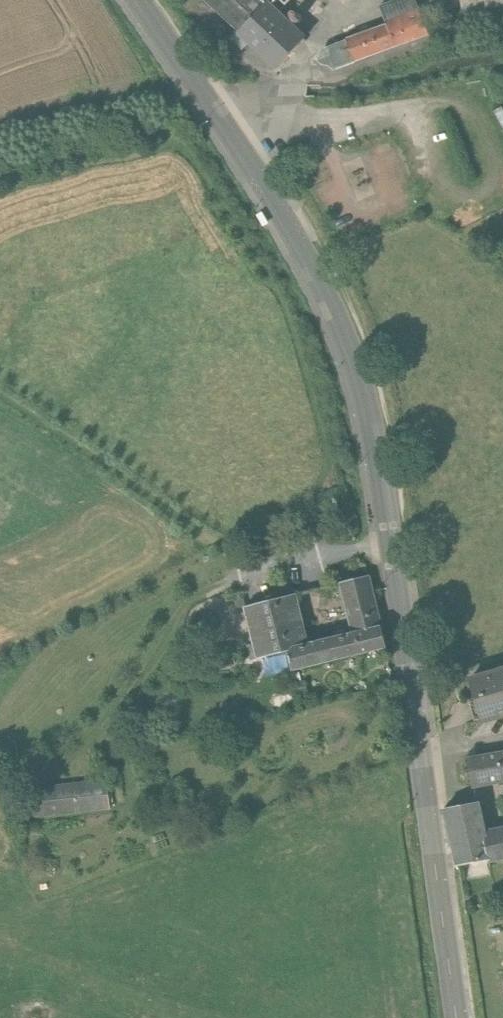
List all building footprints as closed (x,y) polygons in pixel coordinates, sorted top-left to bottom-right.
[(238,33),(266,4),(262,0),(203,0),(238,33)] [(266,4),(277,14),(290,0),(262,0),(266,4)] [(386,26),(387,26),(396,47),(428,35),(415,0),(397,0),(379,7),(386,26)] [(432,12),(461,7),(463,15),(502,7),(502,0),(430,0),(432,12)] [(304,39),(277,14),(266,4),(238,33),(248,42),(276,69),(304,39)] [(290,22),(291,24),(293,25),(296,25),(298,25),(299,24),(301,22),(302,20),(302,18),(302,16),(301,15),(299,13),(297,12),(295,12),(293,13),(291,14),(290,16),(289,18),(289,20),(290,22)] [(346,40),(348,46),(349,46),(355,62),(396,47),(387,26),(386,26),(346,40)] [(238,33),(232,39),(242,48),(248,42),(238,33)] [(334,70),(355,62),(349,46),(348,46),(324,55),(323,56),(323,57),(322,58),(323,58),(323,59),(323,60),(334,70)] [(371,579),(340,587),(353,636),(381,630),(371,579)] [(297,597),(245,610),(257,660),(289,652),(310,647),(297,597)] [(310,647),(289,652),(295,676),(386,654),(381,630),(353,636),(310,647)] [(470,683),(484,729),(502,724),(502,673),(470,683)] [(469,761),(475,791),(502,786),(502,755),(469,761)] [(107,782),(31,789),(34,819),(110,812),(107,782)] [(502,862),(502,833),(487,836),(479,804),(445,810),(458,870),(502,862)]
